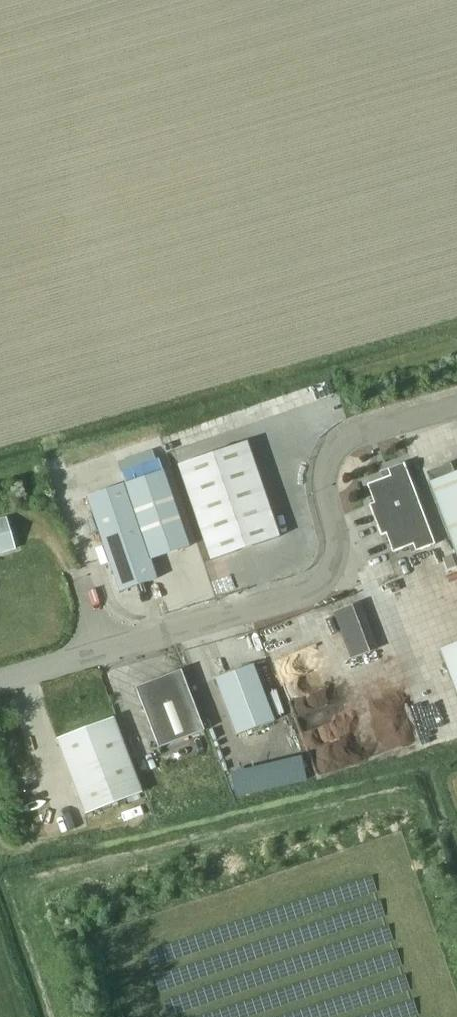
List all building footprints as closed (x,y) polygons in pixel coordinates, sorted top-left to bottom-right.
[(279,536),(246,441),(178,464),(210,560),(279,536)] [(121,471),(125,483),(87,496),(119,591),(156,578),(150,560),(189,546),(163,470),(159,458),(121,471)] [(434,543),(404,462),(387,468),(390,475),(367,484),(374,502),(369,504),(381,535),(386,533),(392,552),(413,544),(415,551),(434,543)] [(456,558),(456,472),(429,483),(456,558)] [(6,517),(0,519),(0,552),(15,548),(6,517)] [(334,611),(350,658),(363,654),(346,607),(334,611)] [(439,650),(456,697),(456,643),(439,650)] [(274,720),(252,664),(214,678),(236,734),(274,720)] [(204,730),(181,670),(135,687),(158,747),(204,730)] [(143,793),(114,717),(56,739),(84,815),(143,793)]
